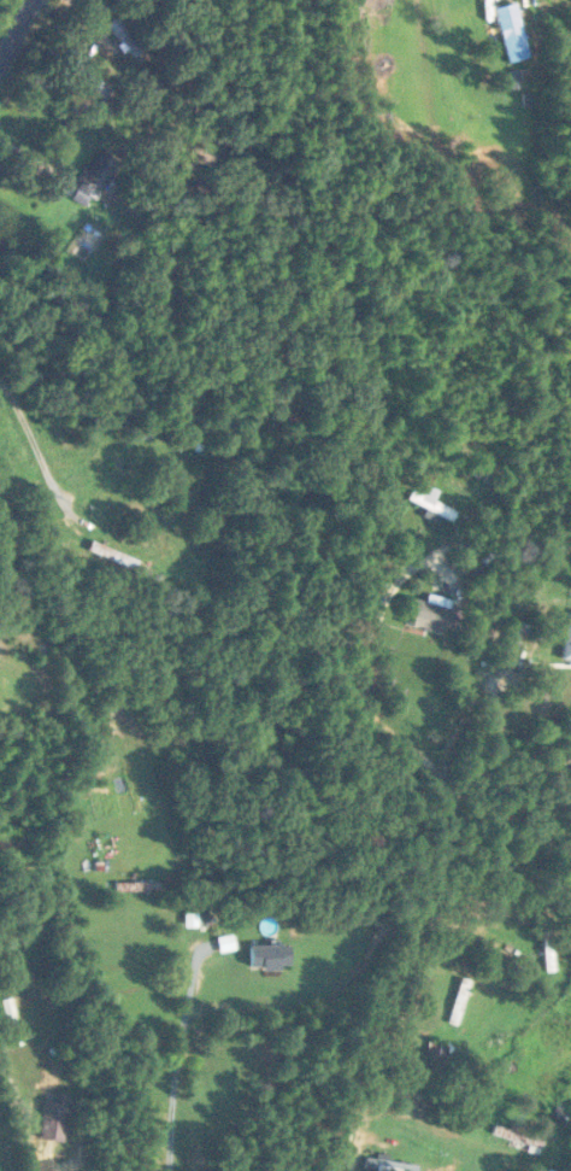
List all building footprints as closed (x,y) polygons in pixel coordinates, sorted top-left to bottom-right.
[(422,494),(412,489),(406,499),(451,522),(457,512),(434,500),(438,491),(427,485),(422,494)] [(141,561),(96,539),(91,549),(136,572),(141,561)] [(403,624),(442,634),(449,608),(410,598),(403,624)] [(566,619),(560,658),(570,660),(570,619),(566,619)] [(555,971),(554,923),(545,923),(546,972),(555,971)] [(251,946),(251,970),(291,970),(291,946),(251,946)] [(473,982),(464,979),(449,1023),(457,1026),(473,982)] [(69,1097),(45,1097),(45,1140),(69,1140),(69,1097)] [(421,1165),(368,1159),(366,1170),(420,1170),(421,1165)]
